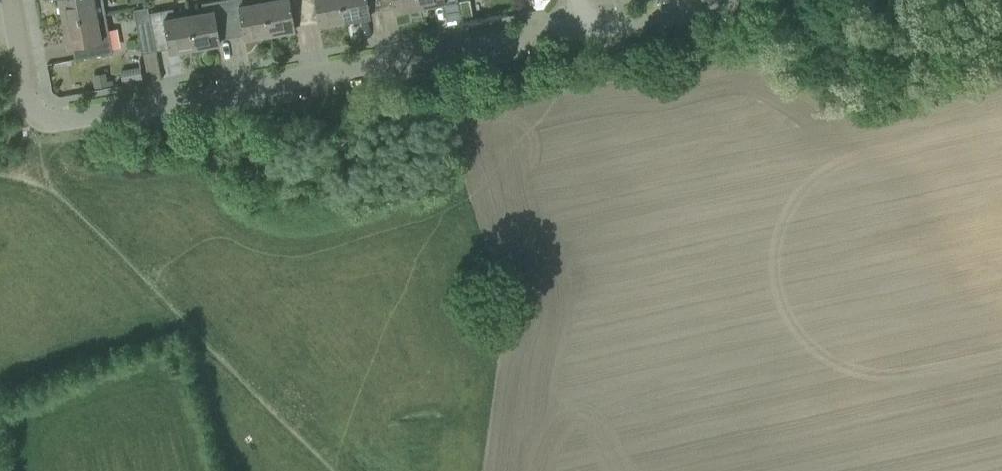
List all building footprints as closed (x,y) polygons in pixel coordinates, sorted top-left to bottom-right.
[(104,0),(60,0),(64,22),(98,16),(106,15),(104,0)] [(225,0),(216,0),(201,3),(203,12),(189,15),(195,48),(221,43),(219,35),(231,33),(225,0)] [(264,0),(225,0),(231,33),(243,31),(245,39),(270,34),(264,0)] [(303,0),(264,0),(270,34),(295,30),(294,22),(306,19),(303,0)] [(341,0),(303,0),(306,19),(318,17),(319,25),(345,21),(341,0)] [(380,0),(341,0),(345,21),(370,16),(369,8),(381,6),(380,0)] [(419,0),(380,0),(381,6),(393,4),(394,12),(420,7),(419,0)] [(463,20),(474,18),(471,0),(459,0),(463,20)] [(534,10),(544,8),(551,0),(532,0),(534,10)] [(155,47),(149,13),(148,7),(134,10),(138,34),(141,54),(143,53),(142,49),(155,47)] [(195,48),(189,15),(175,17),(173,8),(149,13),(155,47),(168,44),(170,52),(195,48)] [(112,53),(109,33),(108,30),(101,31),(98,16),(64,22),(68,47),(77,46),(79,58),(75,58),(75,59),(112,53)]
